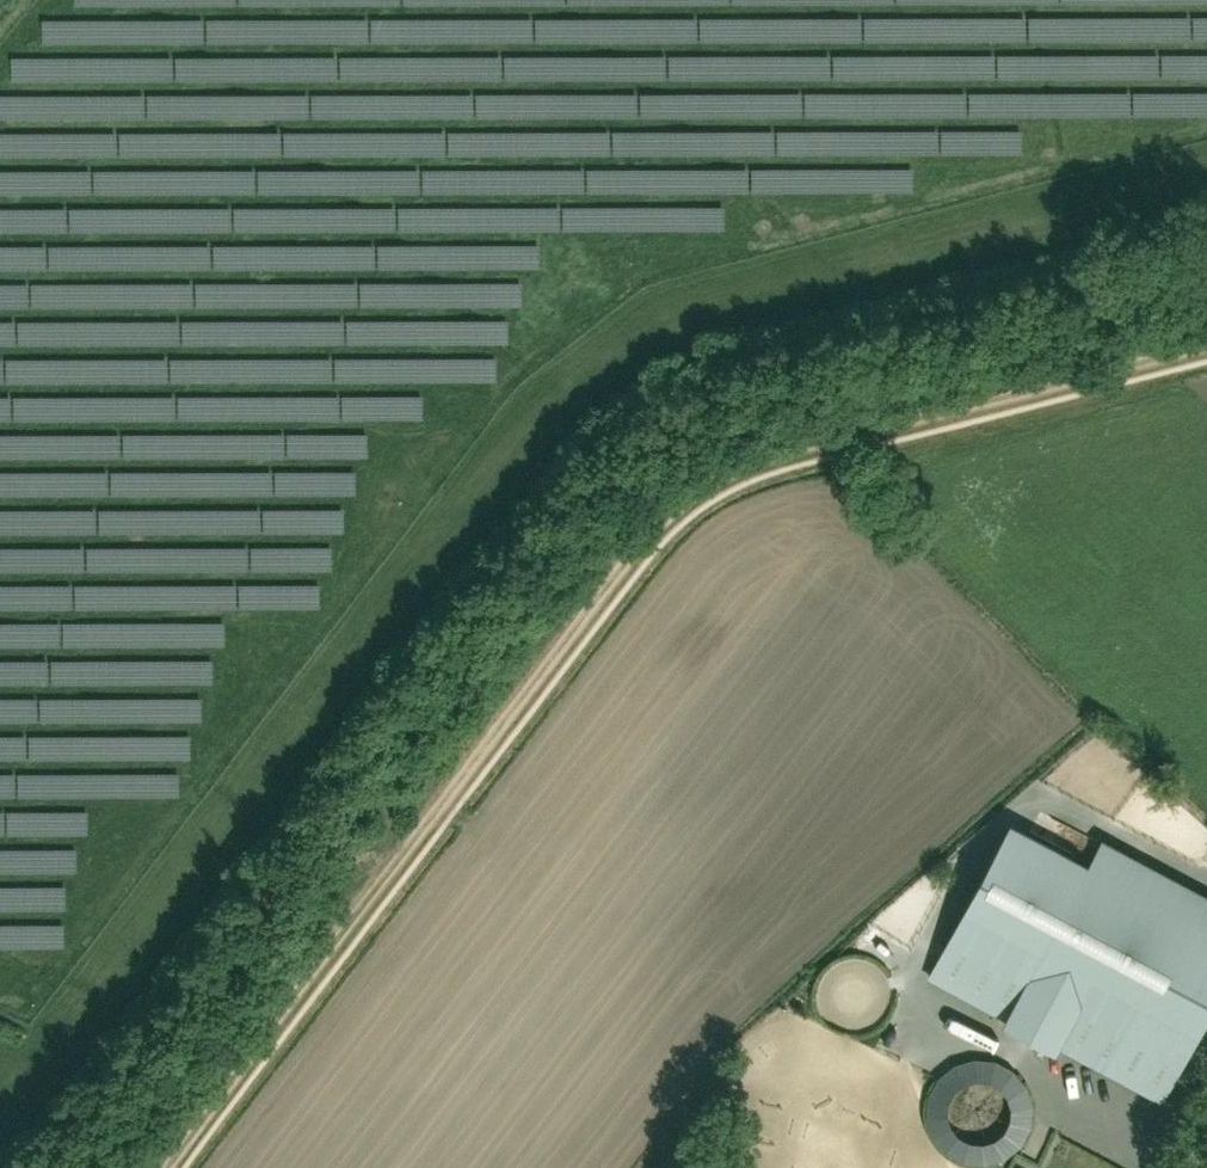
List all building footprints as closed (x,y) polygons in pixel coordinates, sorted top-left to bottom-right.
[(928,978),(1006,1019),(1004,1025),(1055,1052),(1058,1046),(1161,1101),(1206,1014),(1206,898),(1127,856),(1099,841),(1085,867),(1008,826),(928,978)]
